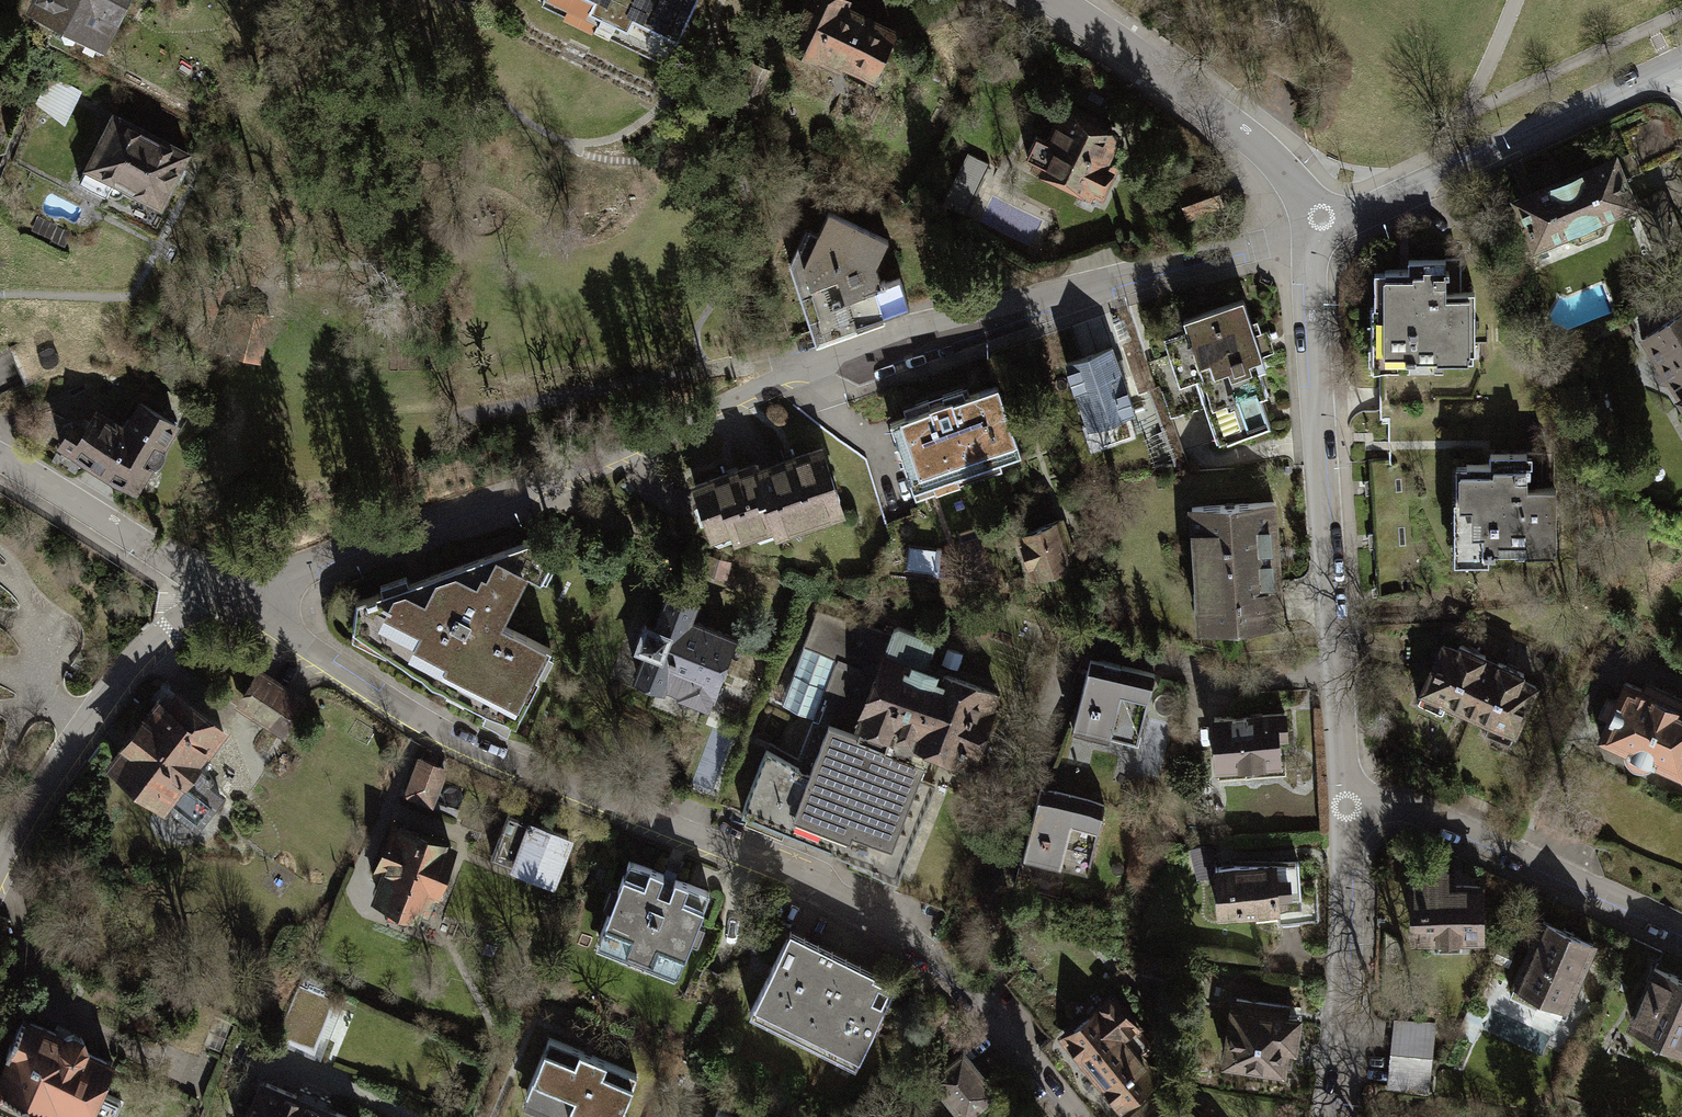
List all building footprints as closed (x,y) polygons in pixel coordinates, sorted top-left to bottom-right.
[(40,7),(101,38),(121,0),(44,0),(40,7)] [(544,1),(667,58),(694,0),(545,0),(544,1)] [(787,41),(816,55),(814,59),(835,69),(840,59),(870,73),(890,32),(840,8),(843,0),(807,0),(787,41)] [(764,70),(745,61),(727,97),(746,107),(764,70)] [(59,75),(41,104),(68,120),(86,91),(59,75)] [(9,111),(0,108),(0,136),(9,111)] [(1036,133),(1025,156),(1101,193),(1114,166),(1102,160),(1113,137),(1096,129),(1100,120),(1074,108),(1070,116),(1063,113),(1049,140),(1036,133)] [(113,113),(78,180),(104,194),(112,178),(160,203),(186,151),(113,113)] [(1633,149),(1514,197),(1533,245),(1568,231),(1570,236),(1580,240),(1598,233),(1601,223),(1599,217),(1632,204),(1621,177),(1641,169),(1639,164),(1633,149)] [(984,162),(963,152),(953,174),(973,184),(984,162)] [(1209,177),(1175,189),(1184,216),(1218,204),(1209,177)] [(1637,203),(1658,252),(1681,242),(1668,210),(1662,213),(1655,195),(1637,203)] [(886,240),(828,211),(801,263),(827,332),(910,305),(900,276),(881,282),(875,264),(886,240)] [(1474,351),(1474,291),(1460,291),(1460,258),(1407,258),(1407,268),(1383,268),(1383,303),(1375,303),(1375,345),(1430,346),(1430,351),(1474,351)] [(1265,365),(1242,298),(1182,318),(1186,330),(1163,338),(1177,379),(1203,370),(1226,438),(1268,424),(1259,396),(1266,393),(1258,368),(1265,365)] [(270,314),(238,307),(227,353),(260,360),(270,314)] [(1642,336),(1658,361),(1654,369),(1661,379),(1669,379),(1681,399),(1681,311),(1642,336)] [(1109,343),(1072,356),(1096,426),(1141,410),(1133,385),(1125,388),(1109,343)] [(1020,450),(999,386),(889,423),(912,494),(959,478),(957,471),(1020,450)] [(141,403),(126,429),(102,469),(135,489),(150,464),(154,466),(158,464),(162,461),(164,455),(164,450),(160,448),(175,423),(141,403)] [(102,469),(126,429),(96,411),(90,422),(86,419),(81,427),(71,421),(64,424),(58,432),(58,443),(102,469)] [(820,449),(756,471),(774,524),(776,531),(841,508),(820,449)] [(1556,545),(1556,485),(1542,485),(1542,451),(1489,451),(1489,462),(1465,462),(1465,498),(1457,498),(1457,541),(1510,541),(1510,545),(1556,545)] [(774,524),(756,471),(754,465),(694,485),(710,533),(730,527),(734,537),(774,524)] [(1274,530),(1272,501),(1190,506),(1198,627),(1280,622),(1277,578),(1272,578),(1269,530),(1274,530)] [(1060,518),(1017,533),(1032,577),(1065,565),(1070,548),(1060,518)] [(548,652),(550,647),(503,622),(526,574),(540,580),(552,553),(528,541),(408,582),(405,574),(379,583),(382,590),(356,599),(352,628),(372,639),(376,632),(391,640),(386,651),(432,680),(485,708),(482,713),(506,726),(510,719),(515,721),(541,671),(544,672),(552,654),(548,652)] [(940,565),(941,545),(913,544),(912,564),(940,565)] [(728,563),(708,556),(703,570),(724,576),(728,563)] [(646,647),(636,675),(661,685),(662,681),(681,688),(680,692),(707,702),(731,636),(694,622),(699,608),(692,605),(694,600),(669,591),(656,624),(645,619),(636,643),(646,647)] [(741,811),(900,871),(934,781),(918,775),(930,746),(956,755),(956,761),(958,767),(963,770),(969,770),(974,768),(978,764),(998,710),(989,707),(995,692),(924,665),(933,640),(895,626),(891,637),(816,608),(803,644),(835,657),(796,761),(765,749),(741,811)] [(1457,648),(1443,642),(1416,701),(1441,712),(1445,701),(1474,714),(1496,666),(1483,661),(1485,655),(1459,644),(1457,648)] [(1154,673),(1089,658),(1072,726),(1137,742),(1154,673)] [(1498,661),(1496,666),(1474,714),(1490,722),(1485,732),(1509,742),(1535,685),(1521,679),(1524,673),(1498,661)] [(258,667),(232,699),(282,733),(304,697),(258,667)] [(1624,681),(1599,736),(1623,747),(1623,756),(1627,764),(1633,768),(1642,770),(1651,766),(1655,762),(1681,773),(1681,772),(1681,699),(1645,683),(1642,689),(1624,681)] [(128,740),(111,763),(197,828),(221,796),(207,785),(211,780),(191,765),(204,747),(209,750),(223,732),(176,696),(164,711),(157,705),(138,730),(133,726),(124,737),(128,740)] [(1280,711),(1210,716),(1214,772),(1241,771),(1241,774),(1281,771),(1280,758),(1274,758),(1273,735),(1282,735),(1280,711)] [(419,758),(407,792),(430,801),(443,767),(419,758)] [(1104,803),(1040,787),(1023,854),(1087,870),(1104,803)] [(507,813),(491,856),(551,879),(568,836),(507,813)] [(390,857),(375,895),(413,910),(414,907),(428,912),(437,889),(434,887),(450,846),(393,824),(381,854),(390,857)] [(607,910),(597,936),(678,967),(690,938),(696,940),(703,923),(697,921),(709,892),(674,878),(672,882),(661,878),(663,873),(628,859),(615,890),(609,888),(602,908),(607,910)] [(1293,860),(1210,865),(1213,912),(1274,908),(1273,895),(1295,894),(1293,860)] [(1476,934),(1475,884),(1442,885),(1441,869),(1409,869),(1410,934),(1432,934),(1432,944),(1454,943),(1454,934),(1476,934)] [(1562,1000),(1589,939),(1539,918),(1507,990),(1532,1002),(1538,990),(1562,1000)] [(853,1064),(894,985),(872,974),(870,979),(786,937),(748,1011),(853,1064)] [(1511,949),(1495,942),(1487,959),(1503,966),(1511,949)] [(1655,966),(1631,1018),(1681,1041),(1681,978),(1655,966)] [(338,989),(302,976),(279,1038),(315,1051),(338,989)] [(1277,1003),(1229,996),(1220,1059),(1276,1067),(1276,1061),(1286,1062),(1292,1017),(1275,1015),(1277,1003)] [(1146,1044),(1109,998),(1060,1037),(1115,1105),(1151,1076),(1133,1054),(1146,1044)] [(1531,1021),(1553,1028),(1559,1010),(1537,1003),(1531,1021)] [(1479,1013),(1463,1007),(1459,1016),(1475,1022),(1479,1013)] [(110,1063),(83,1051),(84,1046),(83,1041),(80,1037),(76,1034),(71,1033),(66,1035),(63,1037),(19,1018),(3,1052),(8,1055),(0,1073),(0,1089),(53,1113),(57,1105),(83,1116),(113,1116),(121,1099),(98,1089),(110,1063)] [(1394,1019),(1390,1053),(1426,1056),(1429,1023),(1394,1019)] [(636,1073),(548,1037),(526,1092),(586,1116),(618,1116),(636,1073)] [(962,1050),(929,1076),(961,1116),(966,1116),(996,1093),(962,1050)] [(1422,1089),(1426,1056),(1390,1053),(1387,1085),(1422,1089)] [(327,1107),(330,1100),(299,1087),(296,1095),(260,1080),(245,1116),(350,1116),(327,1107)] [(713,1116),(740,1116),(717,1107),(713,1116)]
